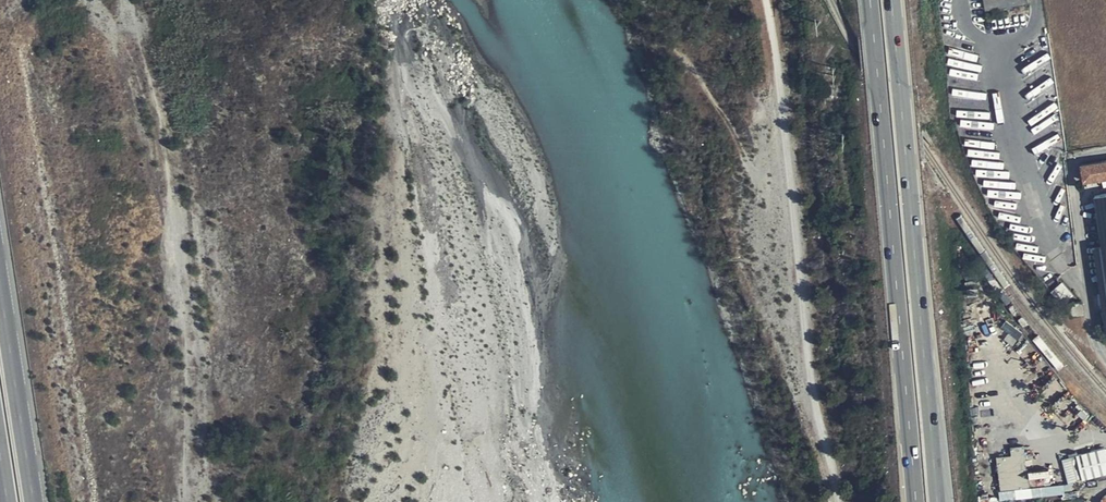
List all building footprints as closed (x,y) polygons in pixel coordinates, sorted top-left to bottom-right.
[(1102,161),(1081,164),(1083,180),(1104,176),(1102,161)] [(1093,203),(1105,292),(1105,201),(1093,203)] [(1083,313),(1081,301),(1070,303),(1072,314),(1083,313)] [(1091,419),(1074,402),(1067,408),(1085,425),(1091,419)] [(1002,499),(1065,493),(1064,483),(1030,486),(1026,444),(1011,446),(1012,454),(998,455),(1002,499)] [(1104,445),(1073,454),(1081,481),(1105,473),(1105,451),(1104,445)]
